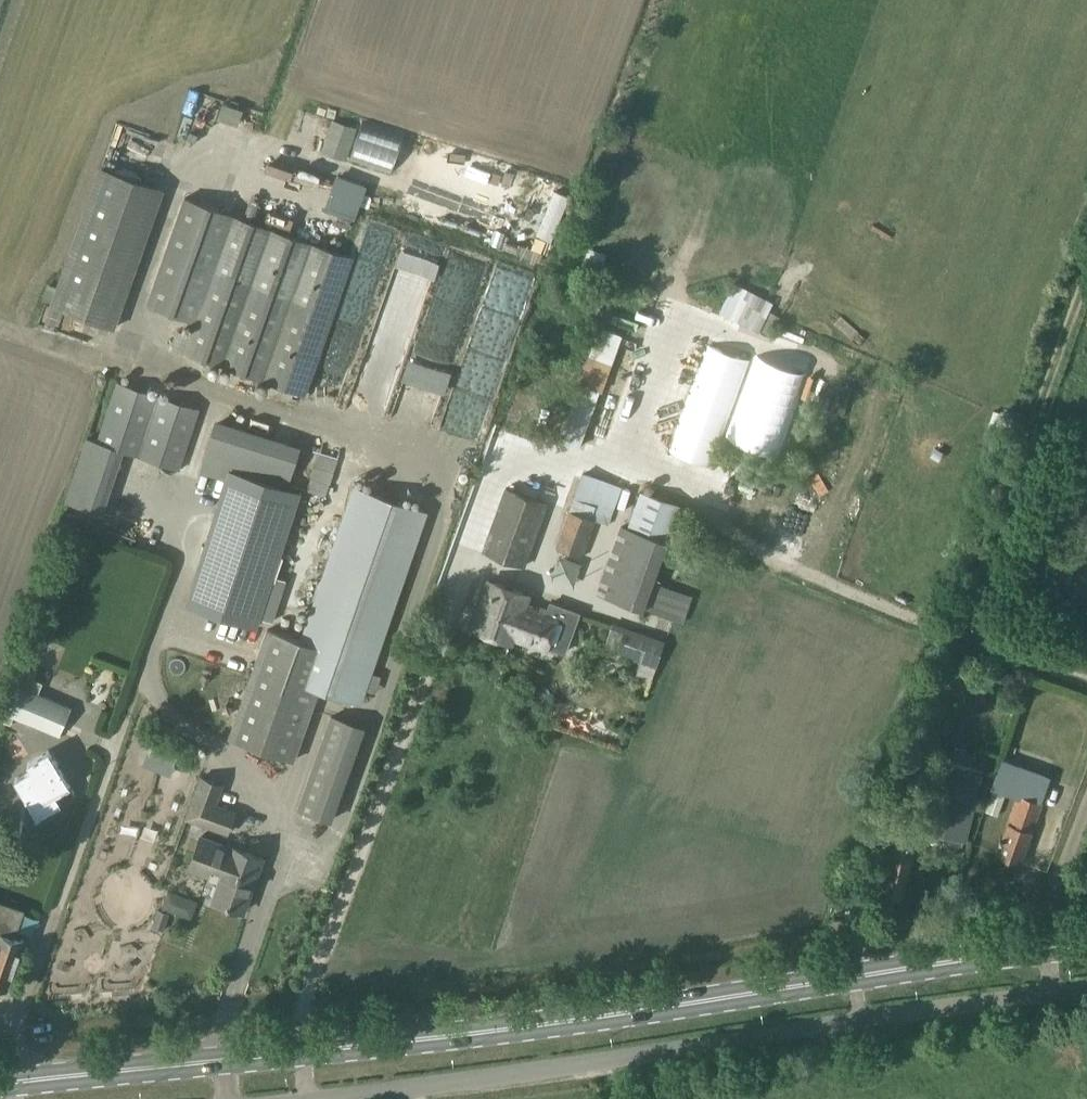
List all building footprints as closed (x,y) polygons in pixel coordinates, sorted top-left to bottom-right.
[(164,189),(103,168),(54,304),(116,326),(164,189)] [(556,189),(538,235),(552,241),(570,195),(556,189)] [(354,257),(185,198),(147,304),(196,322),(191,335),(179,331),(174,346),(306,393),(354,257)] [(735,287),(723,311),(757,328),(771,336),(780,317),(768,310),(770,305),(735,287)] [(601,326),(580,384),(603,392),(624,334),(601,326)] [(120,448),(181,468),(200,409),(118,382),(98,441),(88,437),(67,500),(99,512),(120,448)] [(579,448),(598,399),(577,392),(559,440),(579,448)] [(516,393),(502,431),(494,454),(506,457),(514,440),(512,439),(515,429),(516,430),(518,423),(520,423),(524,413),(538,417),(544,402),(516,393)] [(258,628),(262,618),(275,623),(285,591),(272,587),(303,491),(289,485),(302,445),(216,418),(203,458),(205,459),(200,472),(225,481),(185,604),(258,628)] [(556,547),(583,557),(584,556),(597,561),(623,486),(584,473),(556,547)] [(483,551),(526,566),(549,502),(506,486),(483,551)] [(303,641),(269,629),(230,737),(294,760),(320,688),(359,701),(425,510),(357,487),(303,641)] [(628,526),(622,524),(597,593),(644,610),(669,541),(683,505),(641,490),(628,526)] [(559,554),(551,578),(575,586),(583,563),(559,554)] [(534,593),(487,576),(469,628),(516,644),(517,641),(519,641),(531,604),(530,604),(534,593)] [(548,652),(561,615),(531,604),(519,641),(548,652)] [(666,639),(613,622),(604,648),(642,660),(637,675),(653,680),(666,639)] [(4,721),(12,724),(15,716),(60,736),(73,706),(40,692),(44,682),(35,677),(39,667),(28,662),(20,683),(7,713),(4,721)] [(332,826),(366,727),(333,715),(298,815),(332,826)] [(15,777),(37,813),(36,814),(38,816),(43,813),(42,813),(52,807),(62,801),(62,800),(75,792),(71,785),(72,784),(71,782),(69,783),(49,749),(28,762),(31,767),(15,777)] [(883,864),(887,866),(881,891),(904,896),(921,829),(965,839),(983,768),(940,757),(924,820),(896,813),(888,840),(893,842),(890,854),(886,853),(883,864)] [(1005,832),(997,855),(1021,863),(1032,831),(1043,802),(1051,778),(1016,765),(1015,767),(1002,762),(994,786),(1018,795),(1005,832)] [(225,784),(202,775),(185,818),(229,834),(238,810),(218,803),(225,784)] [(223,871),(222,876),(214,899),(245,911),(265,856),(232,843),(232,844),(202,833),(190,868),(210,875),(212,867),(223,871)] [(199,901),(169,890),(162,908),(193,919),(199,901)] [(8,988),(26,939),(16,935),(26,909),(0,900),(0,985),(8,988)]
